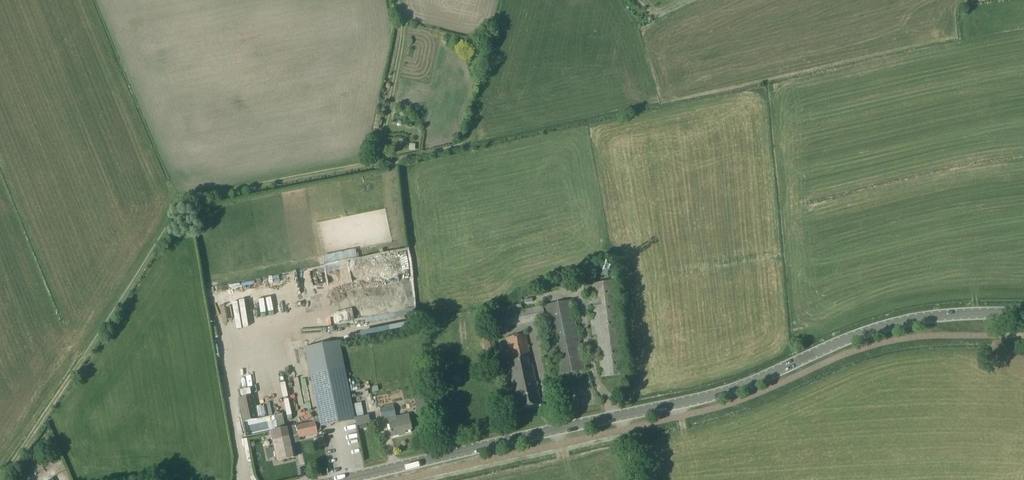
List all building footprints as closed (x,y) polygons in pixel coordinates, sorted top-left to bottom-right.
[(387,279),(386,269),(371,271),(372,281),(387,279)] [(347,283),(368,278),(367,272),(346,278),(347,283)] [(615,282),(590,285),(601,379),(627,375),(615,282)] [(544,307),(558,376),(586,371),(571,301),(544,307)] [(211,308),(204,308),(206,323),(212,322),(211,308)] [(508,362),(518,410),(540,405),(532,365),(529,366),(527,358),(530,358),(525,336),(506,340),(510,362),(508,362)] [(339,342),(305,349),(319,419),(314,420),(314,423),(297,427),(299,438),(299,439),(317,435),(315,428),(320,427),(321,428),(354,421),(339,342)] [(215,363),(220,362),(217,344),(211,345),(215,363)] [(255,359),(266,355),(264,350),(253,354),(255,359)] [(379,394),(363,396),(364,404),(401,399),(400,390),(389,391),(388,387),(379,389),(379,394)] [(276,418),(294,417),(292,393),(280,394),(281,412),(276,412),(276,418)] [(242,422),(257,420),(253,396),(238,399),(242,422)] [(402,435),(401,433),(411,431),(408,415),(396,418),(394,407),(380,410),(382,420),(388,419),(391,437),(402,435)] [(297,427),(271,432),(277,462),(295,458),(291,440),(299,438),(297,427)]
